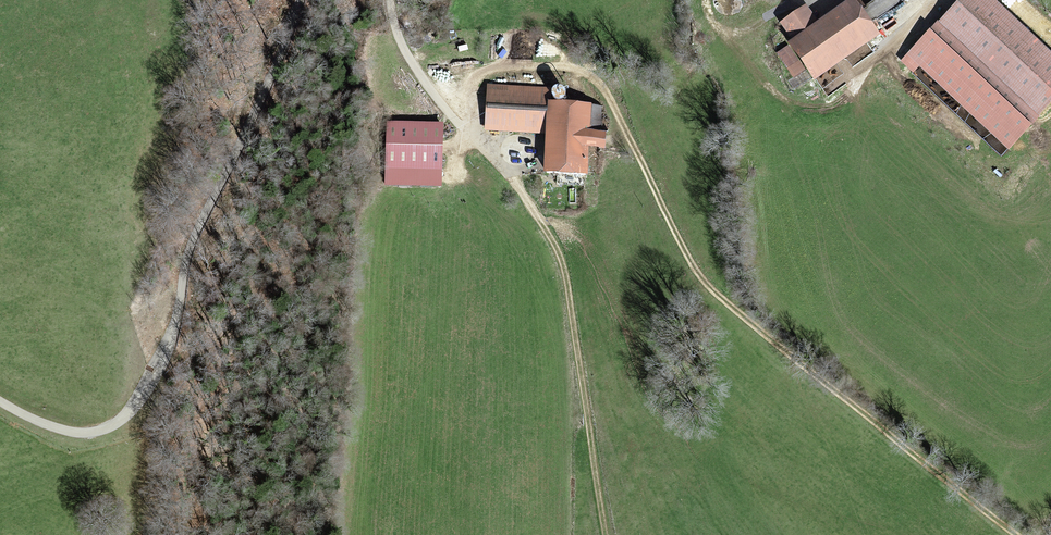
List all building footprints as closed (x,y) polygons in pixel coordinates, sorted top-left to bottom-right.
[(998,0),(961,0),(903,61),(915,72),(921,65),(1011,149),(1050,106),(1050,50),(998,0)] [(794,42),(789,46),(800,61),(814,79),(875,35),(850,1),(817,25),(794,42)] [(794,42),(817,25),(805,8),(781,26),(794,42)] [(893,17),(881,25),(887,33),(899,25),(893,17)] [(789,69),(800,61),(789,46),(778,54),(789,69)] [(547,91),(484,87),(481,134),(544,138),(546,106),(547,91)] [(588,109),(546,106),(544,138),(542,173),(584,176),(586,149),(600,150),(601,133),(587,133),(588,109)] [(440,126),(386,125),(385,171),(439,172),(440,126)]
